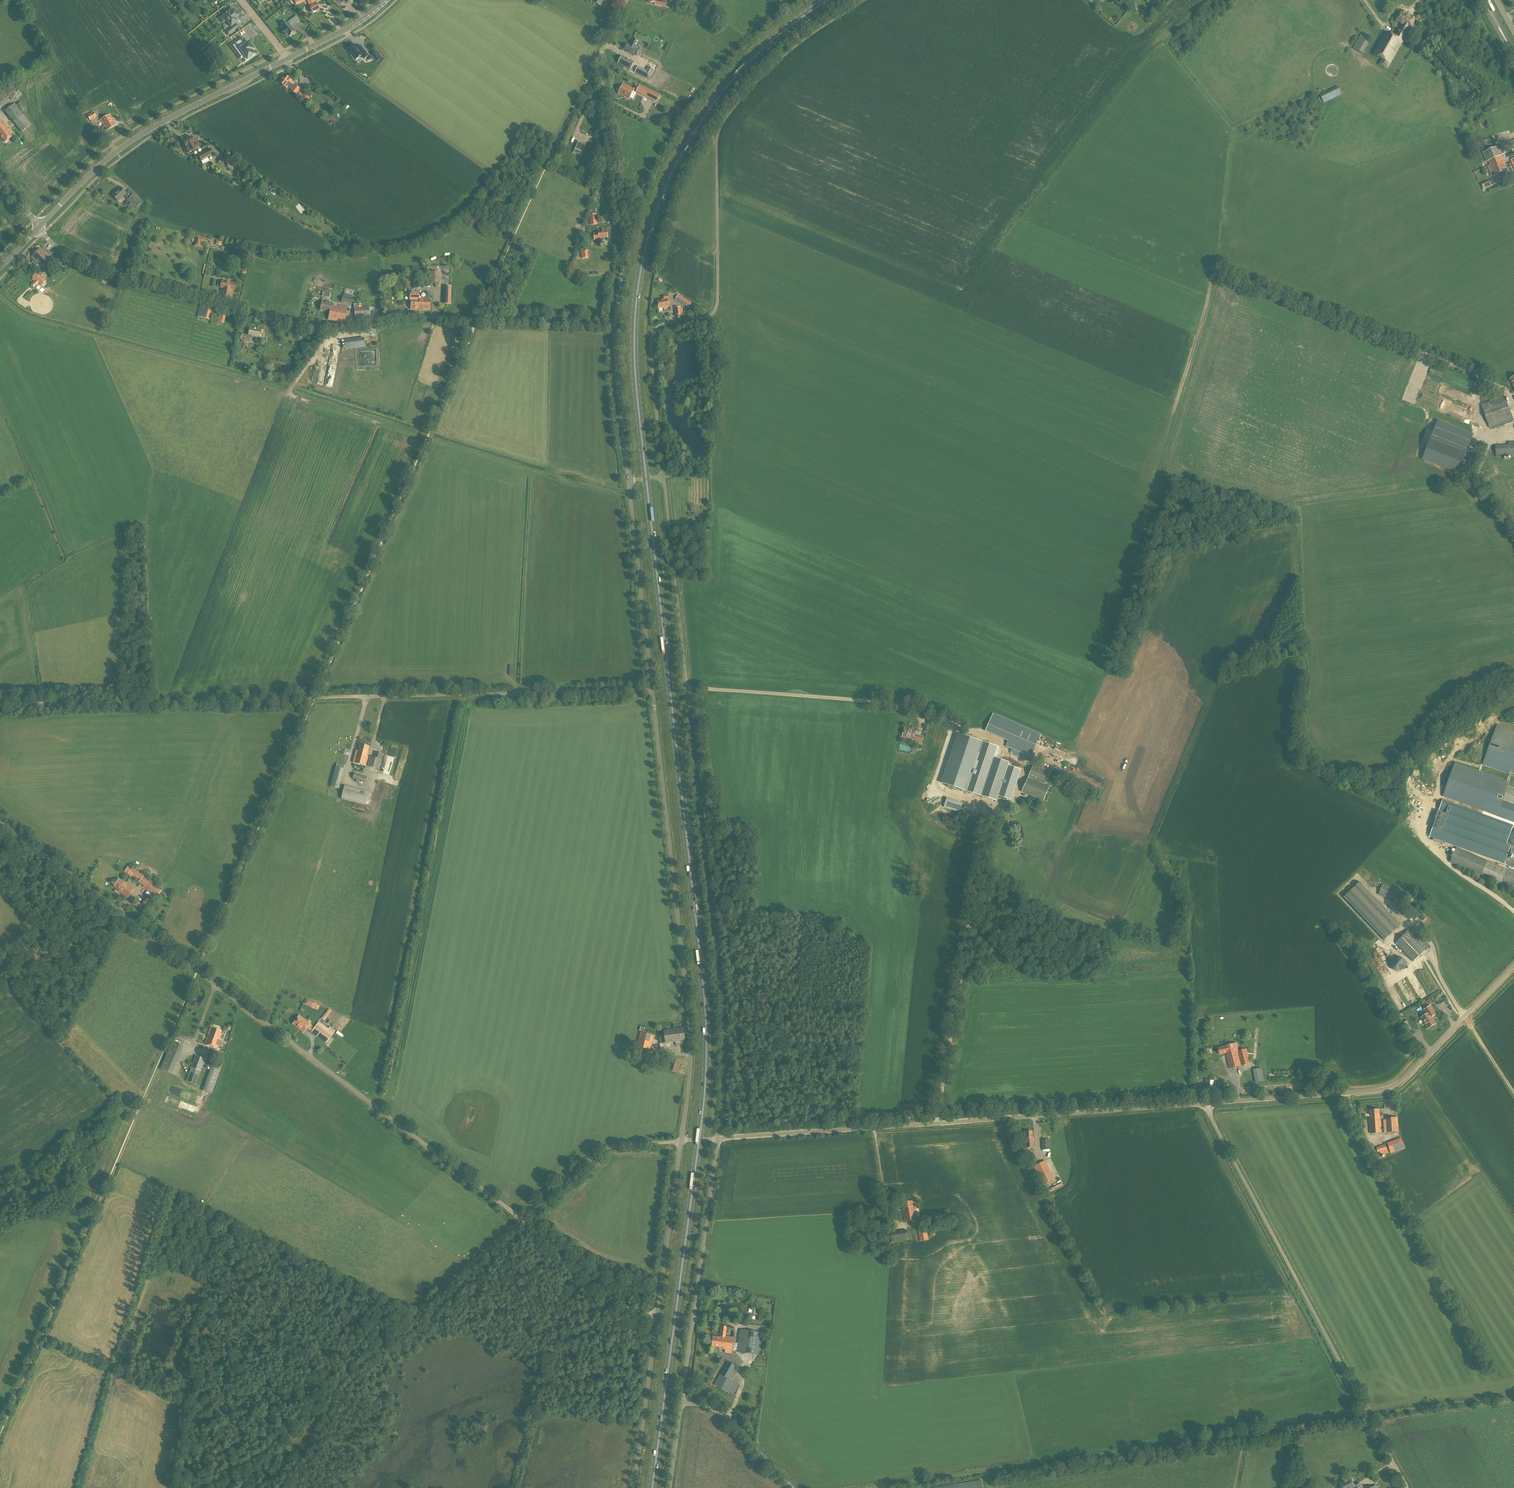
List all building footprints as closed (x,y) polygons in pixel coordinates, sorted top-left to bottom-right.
[(314,0),(309,0),(307,1),(312,12),(320,9),(317,4),(316,4),(314,0)] [(282,26),(281,27),(284,30),(282,31),(285,35),(287,34),(289,36),(290,36),(292,34),(294,31),(291,27),(296,23),(293,18),(286,9),(282,12),(291,23),(289,25),(287,23),(287,22),(286,23),(282,26)] [(239,16),(234,10),(230,13),(229,11),(227,13),(226,13),(222,16),(226,21),(226,20),(229,23),(228,24),(230,27),(237,21),(235,19),(239,16)] [(1406,12),(1403,11),(1402,12),(1402,11),(1396,21),(1403,25),(1396,37),(1386,31),(1373,54),(1382,59),(1379,65),(1388,70),(1404,41),(1403,40),(1409,29),(1409,30),(1415,19),(1415,17),(1413,16),(1412,17),(1405,13),(1406,12)] [(639,49),(640,48),(637,46),(639,42),(632,38),(629,45),(627,44),(624,49),(628,51),(627,52),(636,56),(639,50),(639,49)] [(242,47),(237,41),(231,45),(236,53),(239,51),(243,57),(245,56),(245,57),(247,59),(250,58),(251,58),(250,57),(251,57),(252,57),(252,56),(254,54),(252,51),(254,49),(252,47),(252,46),(251,45),(251,44),(250,45),(249,42),(246,44),(242,47)] [(352,56),(355,59),(356,59),(362,54),(365,57),(368,54),(363,48),(360,51),(354,43),(347,49),(352,55),(352,56)] [(631,70),(635,62),(622,56),(618,64),(631,70)] [(292,85),(293,84),(291,82),(292,81),(284,75),(279,82),(287,88),(290,84),(292,85)] [(629,99),(634,90),(623,84),(618,94),(629,99)] [(296,95),(301,89),(294,85),(290,91),(296,95)] [(1320,95),(1324,103),(1342,94),(1339,86),(1320,95)] [(643,87),(640,94),(644,96),(647,97),(651,90),(643,87)] [(26,108),(21,102),(16,105),(15,103),(4,111),(13,123),(14,122),(22,132),(31,125),(21,112),(26,108)] [(90,120),(96,117),(93,112),(87,116),(90,120)] [(107,130),(116,125),(113,121),(114,121),(110,114),(101,120),(104,126),(105,126),(107,130)] [(677,118),(673,123),(677,126),(681,120),(677,118)] [(8,130),(9,130),(1,120),(0,121),(0,136),(5,142),(13,136),(8,130)] [(194,141),(192,137),(183,142),(185,146),(186,146),(189,152),(199,146),(197,142),(194,141)] [(581,155),(585,145),(578,142),(574,152),(581,155)] [(1496,163),(1500,173),(1508,170),(1498,147),(1495,148),(1496,150),(1495,151),(1499,161),(1496,163)] [(203,165),(215,158),(210,148),(197,155),(203,165)] [(1490,165),(1496,163),(1499,161),(1495,151),(1496,150),(1495,148),(1483,153),(1487,162),(1488,161),(1490,165)] [(239,169),(242,165),(233,159),(230,164),(235,168),(236,167),(239,169)] [(1494,176),(1500,173),(1496,163),(1490,165),(1494,176)] [(1484,189),(1492,186),(1489,181),(1482,184),(1484,189)] [(127,199),(130,203),(128,206),(131,210),(134,207),(135,209),(142,203),(133,193),(129,197),(121,187),(112,195),(118,201),(124,196),(127,199)] [(590,225),(598,225),(597,214),(589,215),(590,225)] [(595,240),(600,239),(600,238),(608,238),(607,230),(599,231),(599,233),(594,234),(595,240)] [(207,244),(208,239),(196,236),(194,246),(200,248),(201,243),(207,244)] [(41,260),(46,255),(40,249),(32,257),(34,260),(32,262),(36,266),(38,263),(40,266),(44,263),(41,260)] [(44,263),(40,266),(44,270),(53,261),(46,255),(41,260),(44,263)] [(439,284),(439,272),(427,271),(426,284),(439,284)] [(41,286),(46,281),(37,272),(32,277),(35,280),(31,284),(34,287),(38,283),(41,286)] [(219,282),(218,287),(220,288),(221,288),(221,289),(220,296),(231,298),(233,290),(234,290),(235,284),(231,283),(227,282),(221,281),(221,282),(219,282)] [(451,304),(451,286),(443,286),(443,304),(451,304)] [(429,310),(430,298),(419,298),(419,293),(410,292),(410,301),(411,301),(410,309),(419,309),(422,309),(422,310),(429,310)] [(688,308),(692,302),(678,294),(675,300),(688,308)] [(351,305),(353,298),(344,296),(343,296),(341,302),(351,305)] [(658,308),(669,307),(668,296),(663,296),(664,300),(657,300),(658,308)] [(335,311),(336,307),(331,306),(332,303),(322,301),(320,311),(329,312),(329,309),(335,310),(334,311),(335,311)] [(359,304),(354,304),(355,318),(370,317),(369,306),(359,307),(359,304)] [(197,317),(209,320),(212,308),(200,305),(197,317)] [(329,309),(329,312),(328,319),(345,322),(347,309),(336,307),(335,311),(334,311),(335,310),(329,309)] [(223,323),(226,312),(220,311),(218,322),(223,323)] [(469,326),(462,325),(458,325),(458,326),(456,325),(455,329),(457,330),(457,331),(462,331),(462,333),(469,333),(469,331),(469,326)] [(259,338),(261,330),(250,327),(248,336),(242,334),(240,339),(250,341),(252,336),(259,338)] [(345,350),(365,346),(364,337),(344,341),(345,350)] [(1489,428),(1513,420),(1505,396),(1481,404),(1489,428)] [(1459,474),(1464,459),(1467,461),(1472,449),(1469,448),(1474,434),(1472,434),(1438,420),(1422,459),(1457,473),(1459,474)] [(1513,456),(1513,442),(1508,442),(1508,445),(1496,445),(1496,457),(1513,456)] [(1029,762),(1041,734),(1016,723),(1005,746),(1014,750),(1012,755),(1029,762)] [(1497,725),(1484,763),(1513,775),(1513,731),(1497,725)] [(922,743),(924,736),(915,734),(916,731),(905,728),(903,736),(913,739),(913,741),(922,743)] [(942,783),(966,791),(978,753),(981,741),(958,734),(942,783)] [(978,753),(966,791),(983,796),(995,759),(984,756),(988,743),(981,741),(978,753)] [(363,758),(366,759),(369,747),(359,744),(358,751),(356,750),(355,754),(361,756),(361,757),(362,757),(362,758),(363,758)] [(379,769),(383,754),(379,753),(377,758),(370,756),(367,766),(379,769)] [(365,761),(366,759),(363,758),(362,758),(362,757),(361,757),(361,756),(355,754),(353,762),(365,766),(367,761),(365,761)] [(1007,763),(996,759),(995,759),(983,796),(995,800),(997,796),(1006,765),(1007,763)] [(1502,801),(1508,785),(1509,782),(1455,762),(1443,797),(1513,822),(1513,805),(1502,801)] [(1011,801),(1021,770),(1006,765),(997,796),(1011,801)] [(1043,801),(1050,786),(1045,784),(1050,772),(1033,765),(1022,791),(1043,801)] [(339,789),(344,769),(336,767),(330,787),(339,789)] [(365,783),(367,777),(354,773),(352,779),(365,783)] [(1508,785),(1502,801),(1513,805),(1513,787),(1508,785)] [(366,804),(369,792),(344,786),(341,797),(366,804)] [(945,798),(943,807),(959,812),(962,802),(945,798)] [(1504,864),(1505,864),(1512,848),(1510,847),(1511,846),(1506,844),(1513,826),(1443,801),(1433,827),(1429,837),(1433,839),(1432,841),(1443,845),(1445,845),(1446,843),(1504,865),(1504,864)] [(1507,869),(1456,847),(1454,852),(1453,852),(1453,853),(1451,852),(1449,856),(1452,856),(1451,857),(1452,857),(1450,863),(1481,875),(1501,883),(1513,888),(1513,871),(1512,870),(1507,869)] [(1513,847),(1512,848),(1505,864),(1513,868),(1513,847)] [(157,896),(162,889),(149,880),(121,860),(116,866),(145,886),(144,887),(157,896)] [(125,884),(119,879),(114,886),(119,890),(119,891),(128,898),(134,889),(126,883),(125,884)] [(1401,925),(1390,914),(1360,882),(1344,897),(1385,940),(1401,925)] [(1396,902),(1400,890),(1383,883),(1378,895),(1396,902)] [(148,907),(153,901),(147,897),(142,903),(148,907)] [(144,913),(147,909),(137,901),(134,905),(144,913)] [(1413,961),(1429,946),(1412,927),(1395,943),(1413,961)] [(1396,971),(1400,971),(1404,969),(1405,965),(1405,961),(1403,958),(1399,956),(1395,957),(1392,959),(1390,963),(1390,966),(1393,970),(1396,971)] [(1428,1029),(1436,1024),(1432,1017),(1436,1014),(1431,1006),(1424,1010),(1427,1014),(1421,1018),(1428,1029)] [(326,1018),(331,1010),(328,1009),(323,1016),(326,1018)] [(307,1029),(310,1024),(299,1015),(293,1024),(304,1032),(307,1029)] [(328,1029),(319,1022),(315,1027),(311,1032),(326,1043),(333,1033),(335,1030),(330,1026),(328,1029)] [(311,1032),(315,1027),(310,1024),(307,1029),(311,1032)] [(220,1047),(223,1040),(220,1039),(221,1034),(220,1034),(221,1031),(210,1027),(208,1034),(209,1034),(205,1044),(216,1048),(217,1046),(220,1047)] [(665,1037),(684,1034),(684,1028),(664,1030),(665,1037)] [(192,1043),(193,1037),(178,1032),(176,1037),(192,1043)] [(650,1050),(654,1036),(641,1032),(637,1046),(650,1050)] [(684,1034),(665,1037),(666,1043),(685,1040),(684,1034)] [(184,1046),(176,1043),(172,1041),(160,1069),(172,1074),(184,1046)] [(1239,1051),(1237,1043),(1218,1047),(1220,1055),(1226,1053),(1230,1068),(1250,1063),(1247,1049),(1239,1051)] [(196,1084),(205,1059),(195,1056),(186,1081),(196,1084)] [(651,1068),(659,1071),(663,1062),(655,1058),(651,1068)] [(670,1065),(669,1070),(676,1073),(680,1061),(672,1058),(670,1065)] [(1204,1080),(1204,1092),(1214,1092),(1214,1080),(1204,1080)] [(1380,1119),(1380,1109),(1370,1110),(1370,1119),(1369,1119),(1370,1134),(1399,1132),(1397,1117),(1386,1118),(1386,1120),(1381,1120),(1381,1118),(1380,1119)] [(1033,1138),(1032,1131),(1025,1132),(1025,1140),(1024,1140),(1025,1148),(1035,1147),(1034,1138),(1033,1138)] [(1391,1153),(1405,1149),(1402,1138),(1387,1143),(1391,1153)] [(1050,1151),(1050,1149),(1049,1139),(1041,1139),(1042,1150),(1047,1150),(1047,1152),(1050,1151)] [(1389,1153),(1385,1144),(1380,1146),(1376,1147),(1378,1152),(1380,1152),(1381,1156),(1389,1153)] [(1033,1166),(1035,1165),(1039,1163),(1034,1153),(1033,1154),(1028,1156),(1033,1166)] [(1039,1163),(1033,1166),(1041,1184),(1052,1179),(1043,1161),(1039,1163)] [(905,1222),(917,1220),(913,1201),(901,1203),(905,1222)] [(920,1241),(928,1239),(926,1228),(918,1229),(920,1241)] [(896,1232),(890,1232),(890,1233),(891,1243),(909,1240),(907,1230),(906,1230),(896,1232)] [(726,1349),(732,1350),(734,1337),(725,1336),(727,1326),(722,1325),(720,1337),(720,1342),(726,1343),(726,1349)] [(743,1340),(762,1342),(763,1332),(740,1329),(738,1346),(742,1347),(743,1340)] [(720,1337),(713,1336),(711,1346),(719,1347),(719,1348),(725,1349),(725,1353),(732,1354),(732,1350),(726,1349),(726,1343),(720,1342),(720,1337)] [(760,1355),(762,1342),(743,1340),(742,1347),(738,1346),(737,1352),(760,1355)] [(733,1395),(739,1384),(730,1379),(737,1366),(728,1361),(714,1385),(733,1395)] [(1361,1483),(1355,1486),(1351,1478),(1340,1483),(1342,1487),(1364,1487),(1361,1483)]
